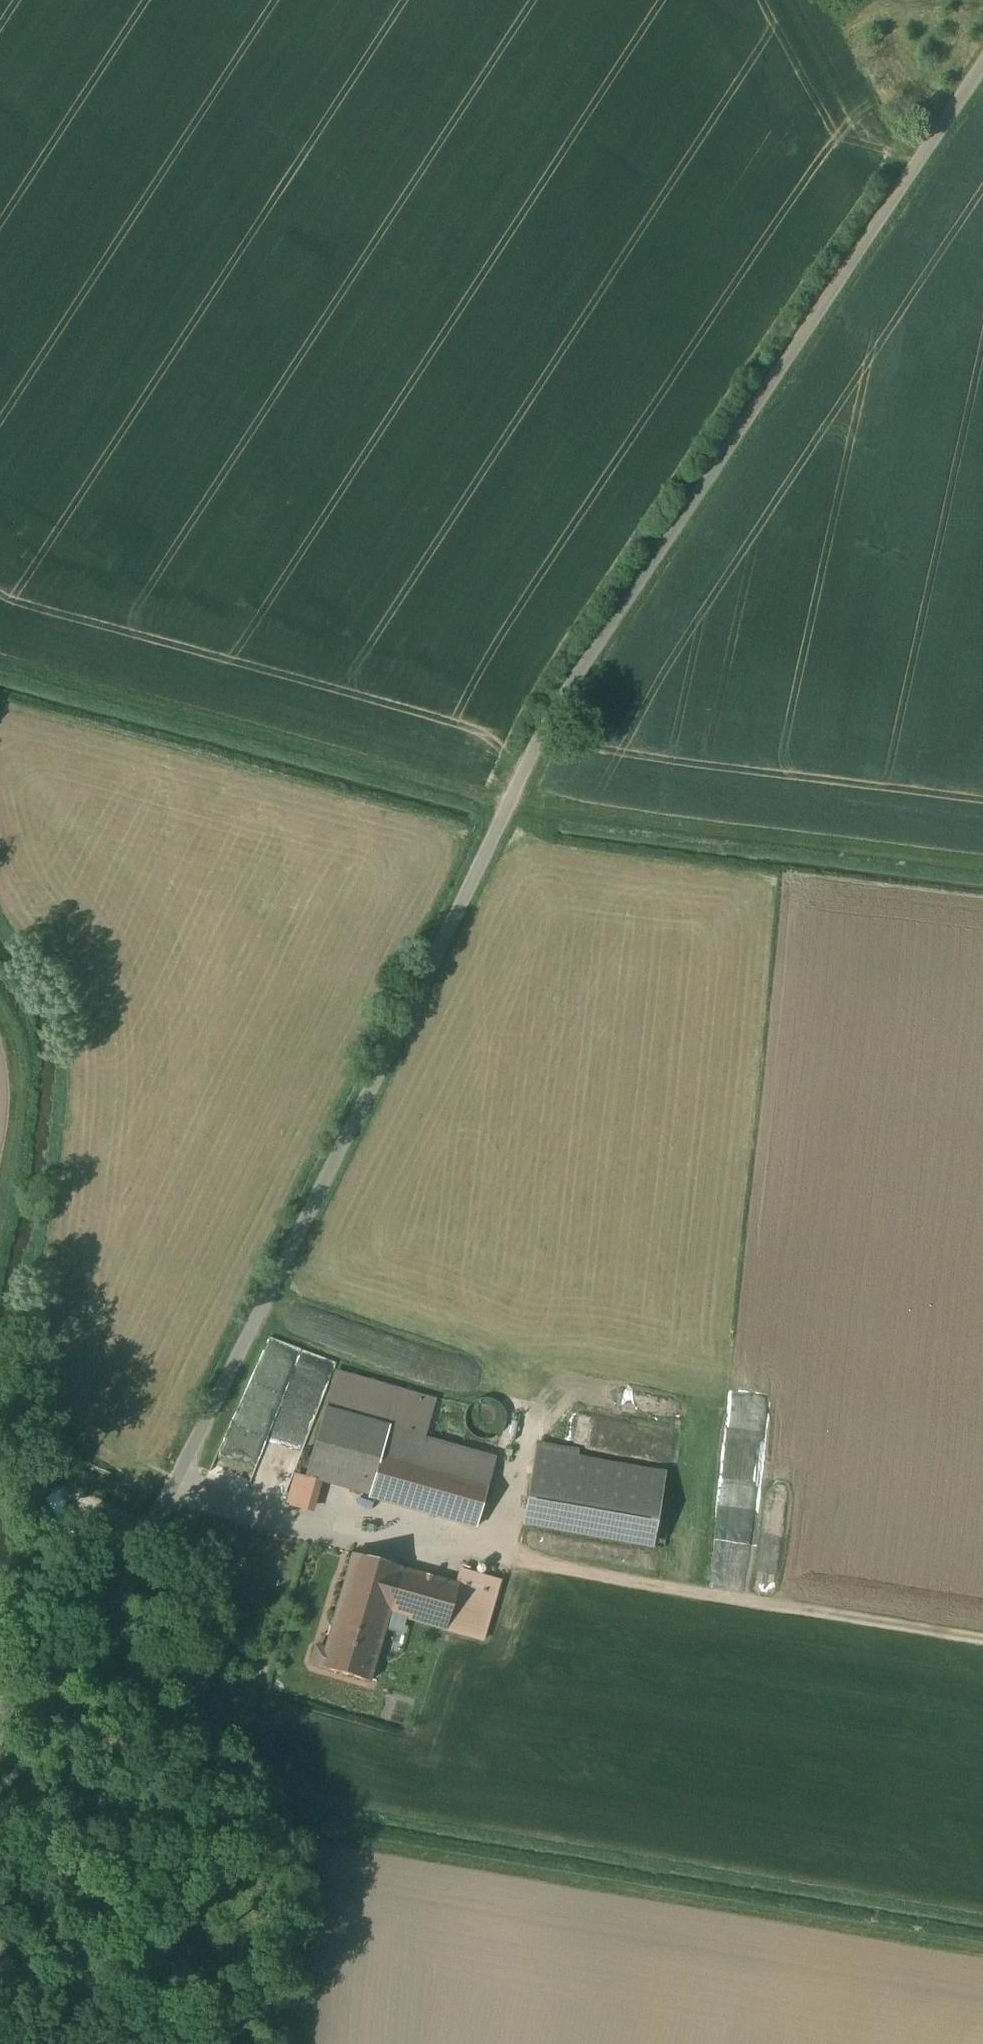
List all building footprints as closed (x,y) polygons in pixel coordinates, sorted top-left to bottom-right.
[(435,1401),(336,1373),(326,1409),(389,1427),(388,1430),(424,1440),(435,1401)] [(480,1400),(477,1401),(474,1403),(471,1405),(469,1407),(467,1410),(466,1413),(465,1416),(464,1420),(465,1424),(466,1428),(468,1431),(470,1433),(472,1435),(474,1437),(476,1438),(479,1439),(486,1441),(492,1439),(496,1437),(498,1436),(501,1433),(502,1431),(503,1429),(504,1426),(505,1424),(505,1423),(506,1419),(505,1415),(504,1412),(502,1408),(500,1405),(497,1403),(493,1401),(489,1400),(484,1399),(480,1400)] [(389,1427),(326,1409),(307,1477),(369,1495),(388,1430),(389,1427)] [(388,1430),(369,1495),(369,1497),(477,1527),(495,1461),(424,1440),(388,1430)] [(577,1452),(538,1445),(524,1524),(651,1546),(664,1475),(576,1459),(577,1452)] [(53,1460),(37,1461),(38,1485),(54,1484),(53,1460)] [(402,1569),(352,1554),(339,1601),(389,1615),(402,1569)] [(457,1584),(402,1569),(389,1615),(402,1618),(446,1630),(459,1585),(457,1584)] [(500,1581),(461,1570),(457,1584),(459,1585),(446,1630),(483,1641),(500,1581)] [(389,1615),(339,1601),(325,1650),(318,1649),(315,1650),(312,1662),(314,1665),(320,1667),(320,1668),(370,1682),(385,1628),(398,1632),(402,1618),(389,1615)]
